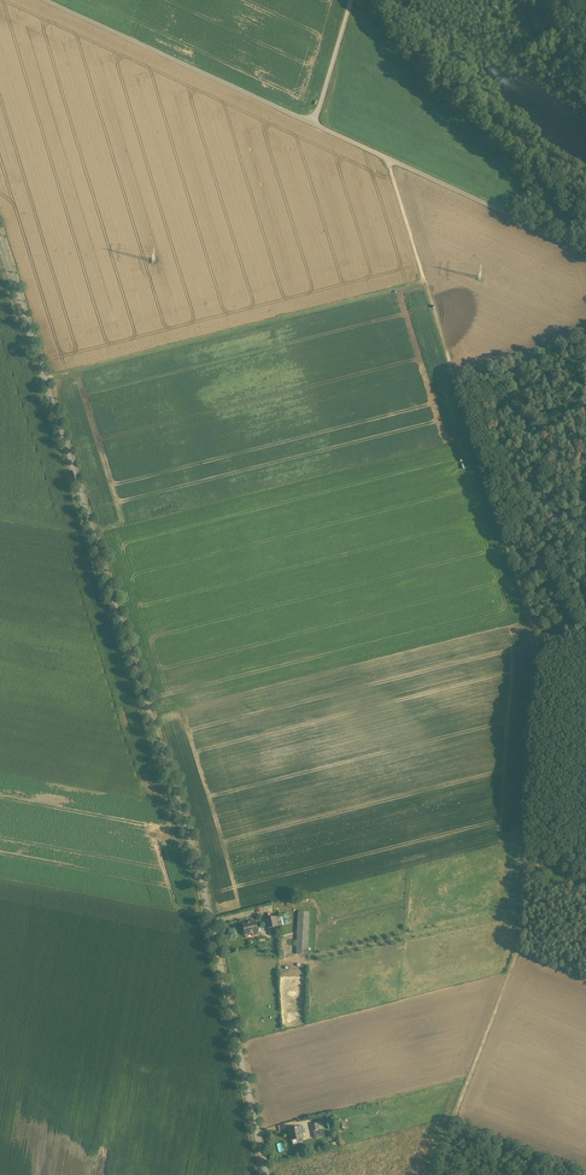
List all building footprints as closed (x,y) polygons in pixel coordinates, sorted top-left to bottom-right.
[(309,912),(298,912),(297,954),(307,955),(309,912)] [(276,916),(266,919),(269,929),(275,928),(278,927),(276,916)] [(256,921),(243,924),(245,935),(254,933),(258,932),(256,921)] [(300,1127),(289,1129),(291,1141),(302,1139),(302,1136),(300,1127)] [(319,1130),(313,1132),(315,1138),(321,1137),(320,1129),(319,1130)]
